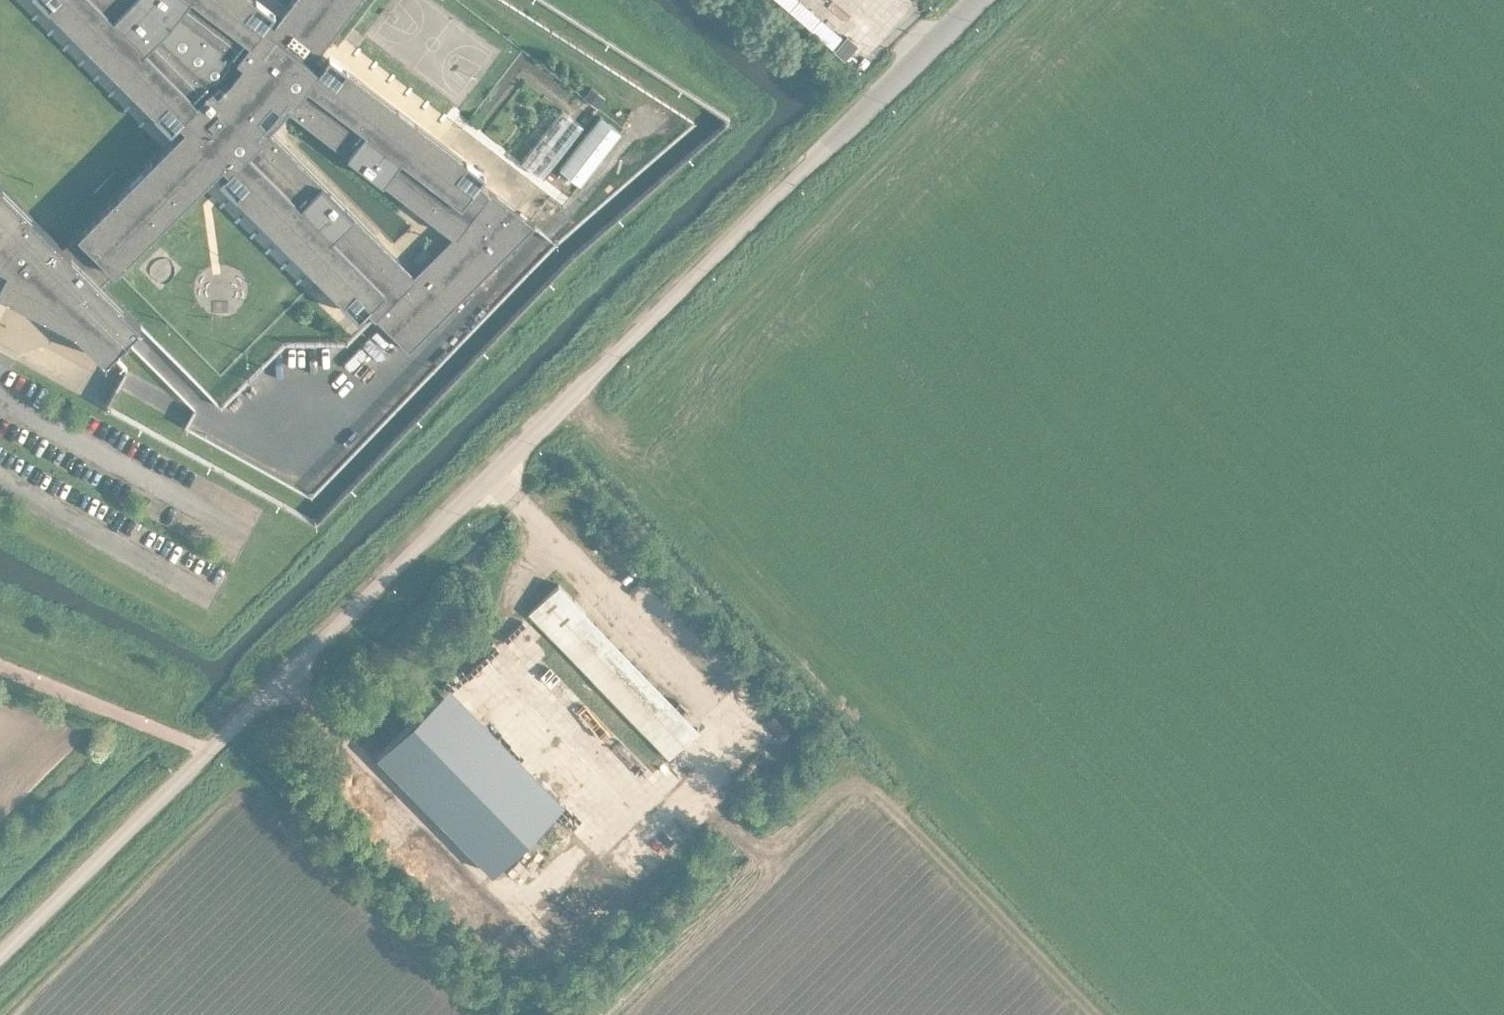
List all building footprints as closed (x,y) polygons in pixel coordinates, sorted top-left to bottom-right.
[(57,241),(58,241),(21,204),(0,225),(0,241),(23,264),(4,283),(64,317),(70,311),(110,352),(111,351),(139,323),(103,287),(103,288),(98,283),(221,161),(226,167),(225,168),(226,169),(227,168),(233,174),(235,176),(356,297),(357,298),(365,306),(364,308),(365,309),(366,307),(398,339),(422,315),(432,325),(442,315),(438,310),(449,298),(454,303),(534,223),(488,188),(478,180),(479,179),(478,178),(477,180),(468,173),(467,171),(331,67),(329,66),(322,60),(323,59),(322,58),(321,60),(315,55),(357,0),(290,0),(272,23),(266,18),(267,16),(266,15),(265,17),(258,11),(256,10),(244,0),(60,0),(169,109),(170,111),(177,117),(176,118),(176,119),(178,118),(184,124),(161,146),(62,245),(57,241)] [(521,159),(542,176),(582,124),(561,107),(521,159)] [(599,115),(559,167),(580,183),(620,131),(599,115)] [(21,204),(0,183),(0,225),(21,204)] [(19,268),(23,264),(0,241),(0,250),(19,268)] [(699,727),(558,582),(528,611),(669,756),(699,727)]
